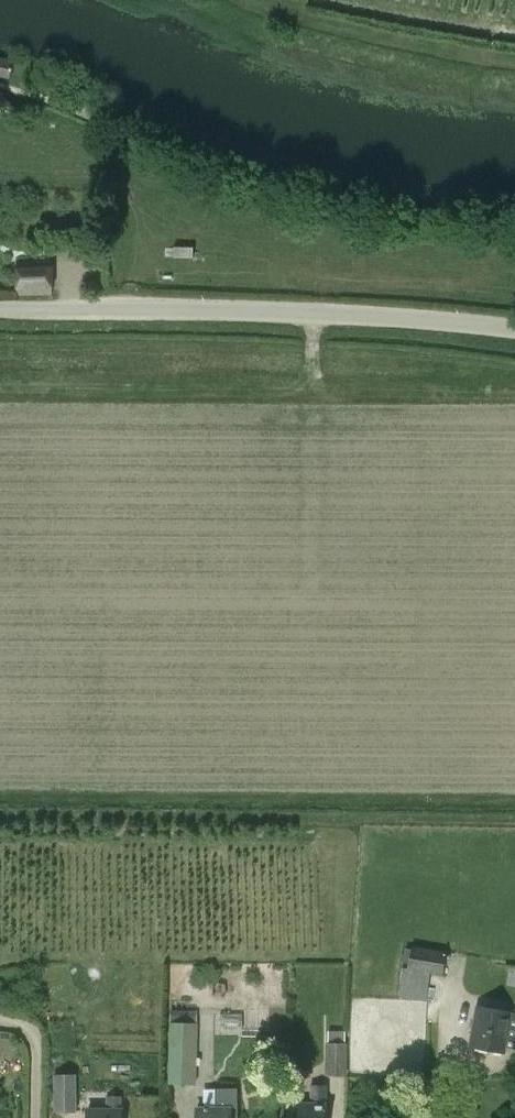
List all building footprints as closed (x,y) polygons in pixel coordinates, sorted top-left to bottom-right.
[(14,63),(0,60),(0,78),(9,80),(14,63)] [(17,294),(53,295),(53,260),(18,259),(17,294)] [(403,965),(399,992),(425,998),(430,974),(442,976),(447,953),(412,945),(408,966),(403,965)] [(476,1008),(469,1047),(503,1054),(510,1014),(476,1008)] [(169,1022),(168,1083),(197,1084),(197,1022),(169,1022)] [(328,1031),(327,1043),(325,1043),(324,1076),(346,1076),(347,1043),(344,1043),(344,1031),(328,1031)] [(75,1076),(55,1076),(55,1111),(75,1111),(75,1076)] [(237,1088),(215,1088),(215,1110),(197,1111),(197,1117),(237,1117),(237,1088)] [(312,1105),(292,1106),(292,1117),(326,1117),(326,1088),(311,1088),(312,1105)] [(106,1109),(87,1108),(87,1117),(120,1117),(120,1109),(120,1099),(106,1099),(106,1109)]
